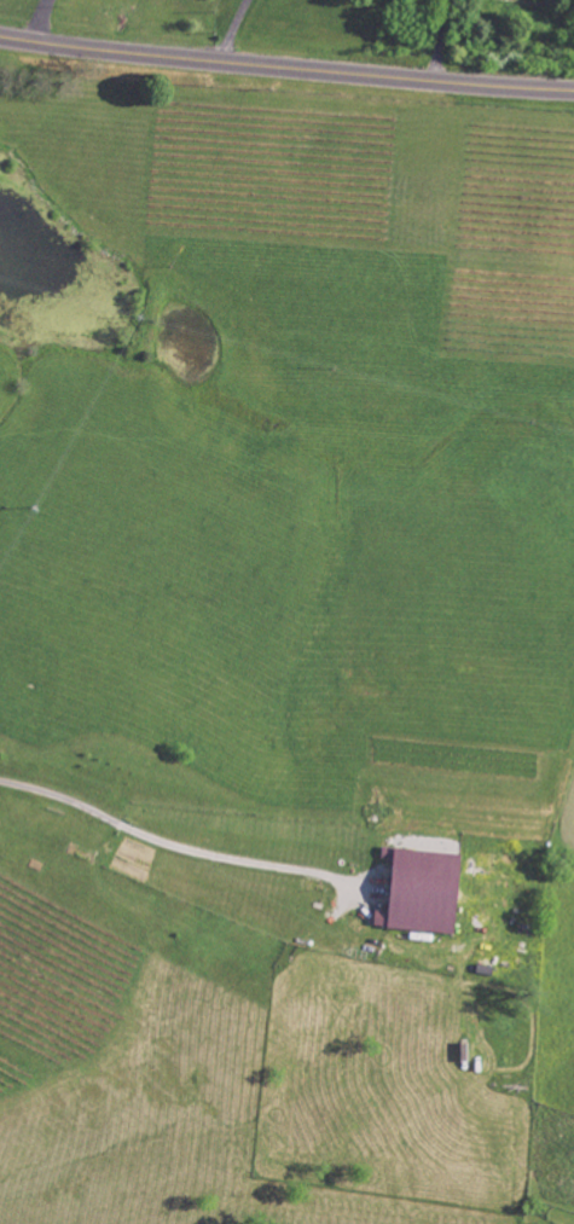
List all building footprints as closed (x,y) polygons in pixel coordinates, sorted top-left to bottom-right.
[(465,851),(397,846),(393,909),(377,908),(376,925),(459,930),(465,851)]
